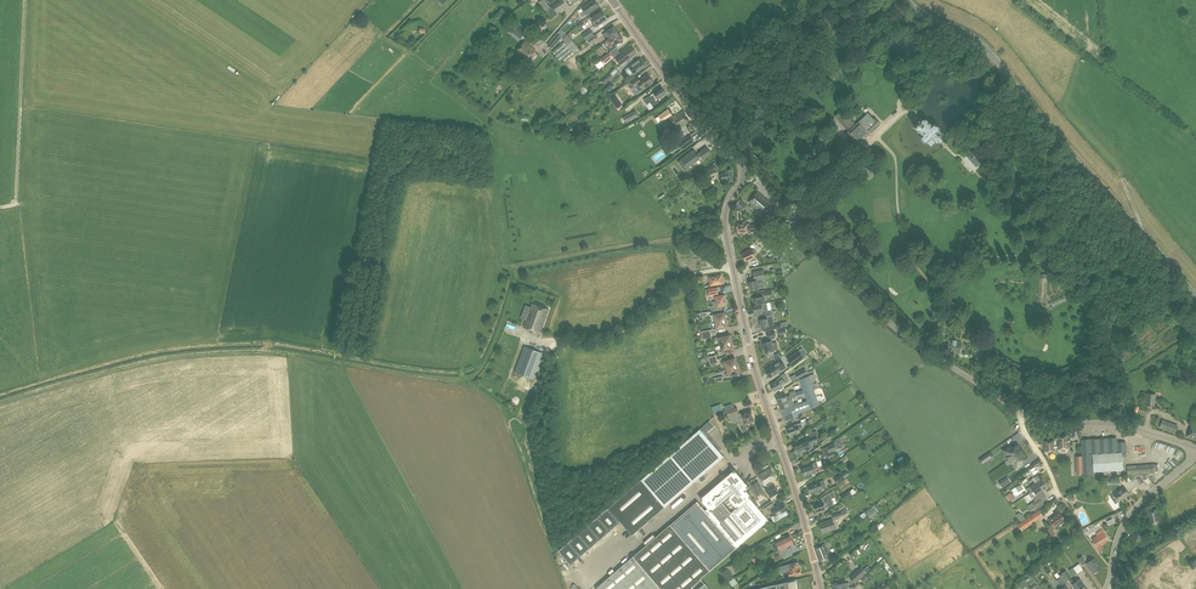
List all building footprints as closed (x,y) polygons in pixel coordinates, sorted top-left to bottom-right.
[(539,2),(546,11),(551,7),(545,0),(541,0),(539,2)] [(549,4),(553,10),(554,10),(564,3),(562,0),(555,0),(549,4)] [(582,17),(586,14),(599,6),(595,0),(593,0),(582,8),(584,11),(580,14),(582,17)] [(589,18),(595,28),(607,19),(601,10),(589,18)] [(516,25),(511,31),(520,39),(525,33),(516,25)] [(607,41),(618,34),(614,27),(603,35),(607,41)] [(586,40),(588,39),(591,37),(594,35),(590,29),(586,32),(582,34),(586,40)] [(553,49),(562,37),(560,35),(557,33),(548,45),(553,49)] [(565,42),(574,53),(579,49),(577,47),(578,46),(567,34),(562,38),(565,42)] [(619,35),(618,34),(607,41),(610,45),(614,43),(615,45),(620,42),(619,41),(623,38),(620,34),(619,35)] [(597,39),(594,35),(591,37),(588,39),(588,40),(587,40),(590,44),(597,39)] [(525,40),(516,51),(528,61),(536,50),(525,40)] [(574,53),(565,42),(553,52),(562,64),(574,53)] [(631,57),(637,53),(632,46),(622,53),(615,58),(620,65),(627,60),(628,63),(633,59),(631,57)] [(602,62),(603,64),(604,65),(614,57),(611,52),(603,59),(601,61),(602,62)] [(641,58),(629,67),(634,74),(646,66),(641,58)] [(609,80),(613,76),(611,74),(610,73),(602,80),(606,83),(609,80)] [(653,82),(647,74),(639,79),(637,76),(631,81),(631,82),(627,85),(630,89),(632,89),(635,87),(638,90),(640,91),(642,89),(643,90),(649,85),(650,86),(653,84),(652,83),(653,82)] [(604,94),(614,87),(610,82),(600,89),(604,94)] [(653,106),(660,101),(659,99),(666,93),(661,88),(654,93),(654,92),(644,99),(645,100),(644,101),(647,104),(648,104),(650,102),(653,106)] [(617,108),(622,105),(615,95),(610,98),(617,108)] [(666,118),(671,114),(668,110),(660,116),(662,120),(666,118)] [(842,110),(835,116),(848,130),(855,123),(842,110)] [(624,117),(627,122),(638,116),(635,111),(624,117)] [(673,117),(671,114),(666,118),(668,120),(675,130),(689,121),(683,111),(673,117)] [(848,132),(859,143),(880,124),(875,119),(874,119),(868,113),(848,132)] [(935,141),(936,141),(937,142),(938,142),(938,141),(941,139),(941,138),(941,137),(941,136),(944,134),(940,130),(940,128),(935,124),(934,124),(932,125),(924,118),(920,122),(919,121),(915,126),(919,131),(920,131),(923,135),(921,136),(921,139),(925,142),(927,142),(928,141),(931,144),(935,141)] [(544,126),(538,130),(542,135),(548,131),(544,126)] [(690,135),(677,145),(681,150),(694,141),(690,135)] [(681,160),(688,169),(693,166),(692,166),(693,165),(692,164),(700,158),(699,157),(701,156),(703,159),(711,154),(707,147),(699,153),(697,155),(694,150),(681,160)] [(713,164),(705,169),(709,175),(717,170),(713,164)] [(861,173),(863,175),(865,178),(871,172),(867,167),(861,173)] [(722,181),(728,180),(728,181),(734,180),(732,170),(726,171),(726,172),(721,172),(722,181)] [(762,200),(764,197),(758,192),(749,203),(758,210),(762,205),(763,205),(761,203),(763,201),(762,200)] [(770,202),(764,197),(762,200),(763,201),(761,203),(763,205),(762,205),(758,210),(761,213),(770,202)] [(743,210),(746,206),(740,200),(736,204),(742,209),(743,210)] [(762,219),(768,224),(769,225),(774,218),(767,213),(762,219)] [(741,224),(738,224),(739,233),(748,232),(747,230),(751,229),(751,233),(754,233),(754,231),(757,230),(761,228),(757,225),(756,225),(750,226),(750,223),(746,224),(746,222),(741,223),(741,224)] [(771,250),(776,245),(766,234),(761,239),(771,250)] [(746,261),(755,257),(753,254),(756,253),(754,249),(751,250),(742,254),(746,261)] [(765,279),(763,269),(753,272),(755,281),(749,282),(751,292),(759,290),(759,289),(765,288),(764,279),(765,279)] [(1047,274),(1039,274),(1038,295),(1046,295),(1047,274)] [(710,277),(711,285),(723,283),(721,275),(710,277)] [(709,289),(710,295),(710,296),(718,294),(717,287),(709,289)] [(716,301),(713,302),(713,306),(711,306),(712,311),(722,309),(722,306),(727,305),(725,295),(715,296),(716,301)] [(763,295),(761,296),(752,298),(754,305),(762,304),(765,303),(764,302),(765,302),(766,301),(765,297),(764,297),(763,297),(763,296),(763,295)] [(1053,307),(1066,301),(1063,296),(1051,302),(1053,307)] [(1056,307),(1058,311),(1071,306),(1069,302),(1056,307)] [(549,309),(533,303),(524,327),(540,333),(549,309)] [(762,304),(754,305),(755,313),(762,312),(762,316),(769,314),(772,314),(771,310),(768,310),(767,303),(765,303),(762,304)] [(714,314),(715,322),(728,320),(726,315),(725,312),(714,314)] [(772,314),(769,314),(762,316),(763,319),(760,320),(762,328),(763,327),(768,326),(768,330),(781,327),(781,324),(775,325),(773,317),(772,314)] [(727,324),(728,320),(715,322),(716,325),(712,327),(713,329),(713,330),(717,329),(728,327),(727,324)] [(956,324),(961,332),(966,329),(960,320),(956,324)] [(768,338),(769,342),(771,341),(771,343),(773,343),(772,337),(776,336),(775,331),(767,333),(768,338)] [(721,345),(734,342),(731,338),(730,335),(719,337),(716,338),(716,341),(720,341),(721,345)] [(957,341),(953,340),(953,341),(950,340),(948,351),(952,352),(951,355),(956,356),(956,352),(959,353),(960,342),(957,341)] [(771,341),(769,342),(764,343),(766,352),(768,352),(769,356),(774,355),(773,351),(771,343),(771,341)] [(733,347),(734,342),(721,345),(722,348),(719,350),(719,353),(723,352),(734,350),(733,347)] [(534,380),(544,353),(524,346),(514,372),(534,380)] [(793,367),(803,358),(798,352),(788,360),(788,359),(787,360),(793,367)] [(727,369),(739,364),(737,361),(735,358),(725,361),(721,362),(722,365),(726,365),(727,369)] [(766,370),(770,377),(779,372),(779,371),(786,367),(780,359),(773,363),(774,365),(766,370)] [(739,364),(727,369),(728,372),(726,374),(726,377),(730,376),(740,372),(739,369),(739,364)] [(798,379),(808,373),(805,368),(795,374),(798,379)] [(785,374),(781,376),(781,377),(777,379),(778,380),(771,384),(771,385),(771,386),(773,388),(775,391),(782,386),(786,383),(789,381),(785,374)] [(792,398),(797,397),(796,396),(804,393),(804,391),(813,387),(809,376),(799,380),(803,390),(795,392),(795,391),(790,392),(790,395),(786,396),(778,399),(778,400),(777,401),(778,403),(779,403),(779,404),(793,399),(792,398)] [(1144,404),(1153,405),(1155,393),(1145,392),(1144,404)] [(791,407),(798,404),(797,402),(794,403),(793,399),(779,404),(780,405),(779,405),(780,408),(781,408),(781,409),(782,409),(782,410),(791,407)] [(791,407),(782,410),(786,423),(786,422),(786,421),(794,418),(798,417),(797,414),(805,411),(802,403),(798,404),(791,407)] [(738,422),(739,422),(744,420),(745,424),(755,420),(752,411),(742,414),(741,413),(739,414),(737,407),(733,408),(727,411),(729,417),(730,419),(731,420),(732,421),(733,422),(734,422),(735,422),(736,422),(737,422),(738,422)] [(1175,433),(1178,426),(1163,420),(1160,427),(1175,433)] [(703,426),(708,432),(714,426),(710,421),(703,426)] [(800,432),(799,428),(803,427),(802,423),(797,424),(792,426),(793,427),(788,429),(790,436),(800,432)] [(1193,423),(1187,438),(1195,441),(1195,424),(1193,423)] [(719,452),(700,429),(641,479),(608,508),(607,509),(617,520),(618,519),(632,535),(667,506),(698,479),(702,482),(707,478),(704,474),(724,457),(719,452)] [(794,445),(795,449),(809,444),(809,445),(819,441),(816,435),(818,434),(816,431),(809,434),(810,437),(807,438),(807,440),(803,441),(794,445)] [(832,437),(829,434),(820,440),(823,444),(832,437)] [(1070,448),(1069,435),(1056,436),(1057,449),(1070,448)] [(1113,443),(1108,443),(1108,439),(1082,440),(1083,463),(1084,478),(1095,477),(1095,472),(1123,470),(1122,452),(1126,452),(1126,442),(1117,443),(1117,441),(1112,441),(1113,443)] [(1055,451),(1054,441),(1045,441),(1045,451),(1055,451)] [(1031,458),(1035,456),(1027,443),(1023,446),(1031,458)] [(809,444),(795,449),(797,454),(807,451),(811,449),(811,448),(810,446),(809,445),(809,444)] [(830,452),(834,451),(836,450),(834,444),(828,446),(828,447),(830,452)] [(1007,456),(1009,460),(1022,451),(1020,448),(1017,445),(1011,449),(1009,446),(1003,450),(1007,455),(1007,456)] [(836,456),(834,451),(830,452),(826,454),(829,460),(836,456)] [(1022,451),(1009,460),(1012,463),(1016,469),(1022,465),(1020,462),(1027,457),(1024,454),(1025,454),(1022,451)] [(714,471),(728,462),(726,458),(712,467),(714,471)] [(814,468),(819,467),(817,462),(812,464),(802,467),(803,472),(814,468)] [(1128,475),(1150,474),(1150,464),(1127,466),(1128,475)] [(1151,468),(1153,475),(1161,472),(1159,465),(1151,468)] [(820,471),(819,467),(814,468),(803,472),(805,477),(805,476),(806,479),(812,477),(811,474),(815,473),(820,471)] [(708,478),(714,471),(711,468),(705,475),(708,478)] [(777,491),(773,484),(772,484),(771,482),(776,479),(770,468),(759,475),(765,485),(767,484),(768,487),(765,488),(769,496),(777,491)] [(735,469),(698,501),(670,525),(710,571),(736,547),(737,548),(769,520),(744,492),(750,486),(735,469)] [(837,484),(845,478),(841,473),(837,477),(838,478),(835,480),(837,484)] [(1031,487),(1033,491),(1044,483),(1041,479),(1041,480),(1039,476),(1035,479),(1038,482),(1031,487)] [(999,483),(1002,487),(1010,481),(1008,478),(1005,481),(1004,479),(999,483)] [(821,484),(820,482),(819,482),(819,480),(812,482),(812,485),(808,486),(810,493),(815,491),(816,494),(821,492),(820,489),(818,485),(821,484)] [(751,485),(755,492),(761,489),(757,482),(751,485)] [(1047,488),(1044,483),(1033,491),(1029,493),(1029,494),(1031,498),(1032,497),(1036,494),(1039,499),(1040,498),(1045,495),(1042,491),(1047,488)] [(1026,490),(1023,485),(1022,485),(1021,484),(1012,490),(1016,496),(1026,490)] [(1129,495),(1124,487),(1119,491),(1118,489),(1114,492),(1114,494),(1110,496),(1115,504),(1119,501),(1126,497),(1129,495)] [(852,495),(849,491),(841,496),(844,501),(852,495)] [(833,505),(831,498),(830,493),(822,498),(823,501),(814,504),(816,511),(825,508),(829,507),(833,505)] [(1032,502),(1038,510),(1045,505),(1043,503),(1040,498),(1039,499),(1036,494),(1032,497),(1035,501),(1032,502)] [(783,503),(775,507),(773,502),(765,507),(768,514),(773,512),(774,515),(771,517),(774,522),(781,518),(779,514),(786,511),(783,503)] [(870,517),(876,513),(872,507),(866,512),(870,517)] [(597,517),(610,531),(619,522),(617,520),(607,509),(607,508),(597,517)] [(1150,525),(1162,522),(1160,516),(1159,516),(1157,508),(1147,511),(1150,525)] [(1018,524),(1023,531),(1043,516),(1039,510),(1018,524)] [(1066,520),(1060,512),(1049,519),(1052,524),(1055,527),(1055,528),(1066,520)] [(600,539),(610,531),(597,517),(588,525),(590,528),(600,539)] [(820,523),(823,533),(835,529),(832,519),(820,523)] [(590,528),(588,525),(578,533),(590,547),(600,539),(590,528)] [(670,525),(633,556),(662,588),(689,588),(710,571),(670,525)] [(1091,525),(1083,529),(1087,535),(1094,532),(1091,525)] [(1131,538),(1141,542),(1147,530),(1137,526),(1131,538)] [(1051,530),(1049,528),(1045,531),(1050,537),(1054,534),(1051,530)] [(1105,541),(1108,539),(1102,530),(1096,533),(1098,536),(1092,539),(1099,550),(1103,548),(1101,545),(1106,542),(1105,541)] [(578,533),(568,542),(580,556),(590,547),(578,533)] [(788,543),(793,541),(792,540),(792,539),(790,535),(776,542),(771,544),(774,550),(779,547),(779,548),(788,543)] [(794,544),(793,541),(788,543),(779,548),(779,549),(784,559),(793,555),(792,553),(798,550),(795,544),(794,544)] [(580,556),(568,542),(558,550),(568,562),(570,564),(580,556)] [(830,557),(825,544),(816,547),(815,547),(820,562),(830,557)] [(633,556),(596,588),(662,588),(633,556)] [(1086,562),(1082,556),(1078,559),(1082,565),(1086,562)] [(1086,564),(1089,568),(1090,567),(1094,573),(1101,568),(1094,558),(1086,564)] [(787,565),(788,570),(790,576),(801,573),(800,568),(798,562),(787,565)] [(786,571),(788,570),(787,565),(779,566),(780,573),(786,572),(786,571)] [(1069,570),(1073,577),(1077,574),(1073,567),(1069,570)] [(728,581),(734,577),(727,568),(722,572),(728,581)] [(851,577),(856,583),(866,573),(861,568),(851,577)] [(1066,570),(1061,574),(1066,581),(1071,578),(1066,570)] [(1066,586),(1068,584),(1063,577),(1057,581),(1061,586),(1060,588),(1068,588),(1066,586)] [(796,579),(756,588),(798,588),(796,579)] [(1077,582),(1075,583),(1072,579),(1069,581),(1072,585),(1075,588),(1081,588),(1077,582)] [(1081,588),(1087,588),(1080,579),(1077,582),(1081,588)] [(1023,588),(1028,585),(1024,580),(1019,583),(1023,588)] [(843,588),(850,587),(849,583),(846,583),(846,581),(842,581),(832,583),(833,588),(843,588)]
